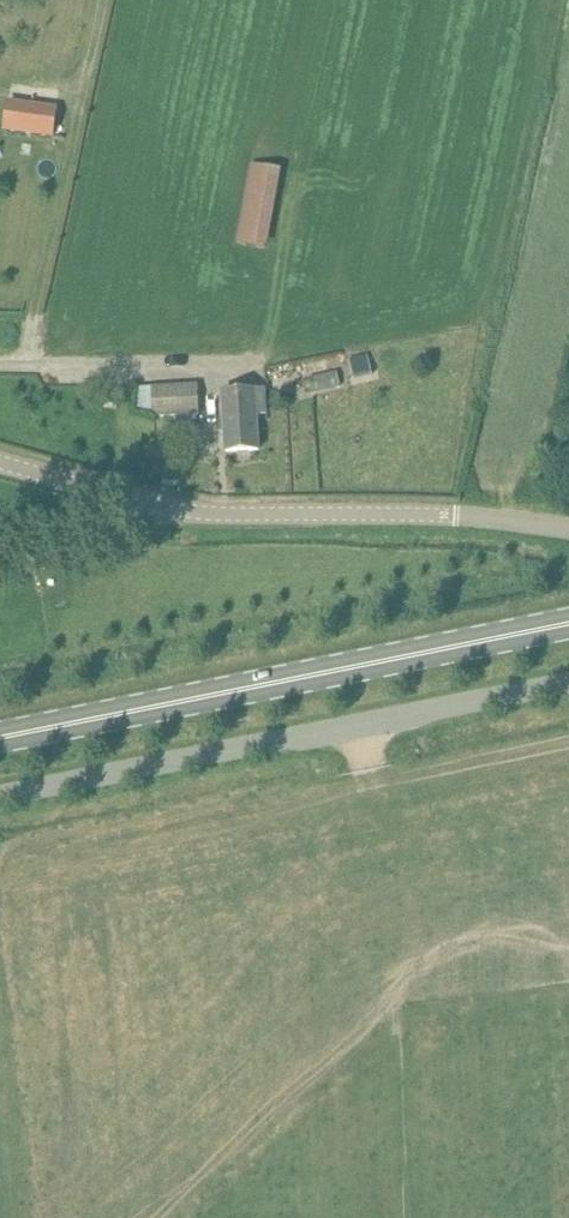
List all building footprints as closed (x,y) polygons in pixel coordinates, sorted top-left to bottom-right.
[(8,100),(3,130),(53,138),(58,108),(8,100)] [(250,164),(236,242),(264,248),(278,170),(250,164)] [(349,361),(355,381),(373,376),(367,356),(349,361)] [(337,371),(309,378),(312,392),(341,386),(337,371)] [(130,390),(131,397),(132,411),(156,417),(197,415),(195,384),(153,386),(153,388),(130,390)] [(226,391),(226,428),(227,452),(259,450),(257,415),(266,414),(265,390),(226,391)]
